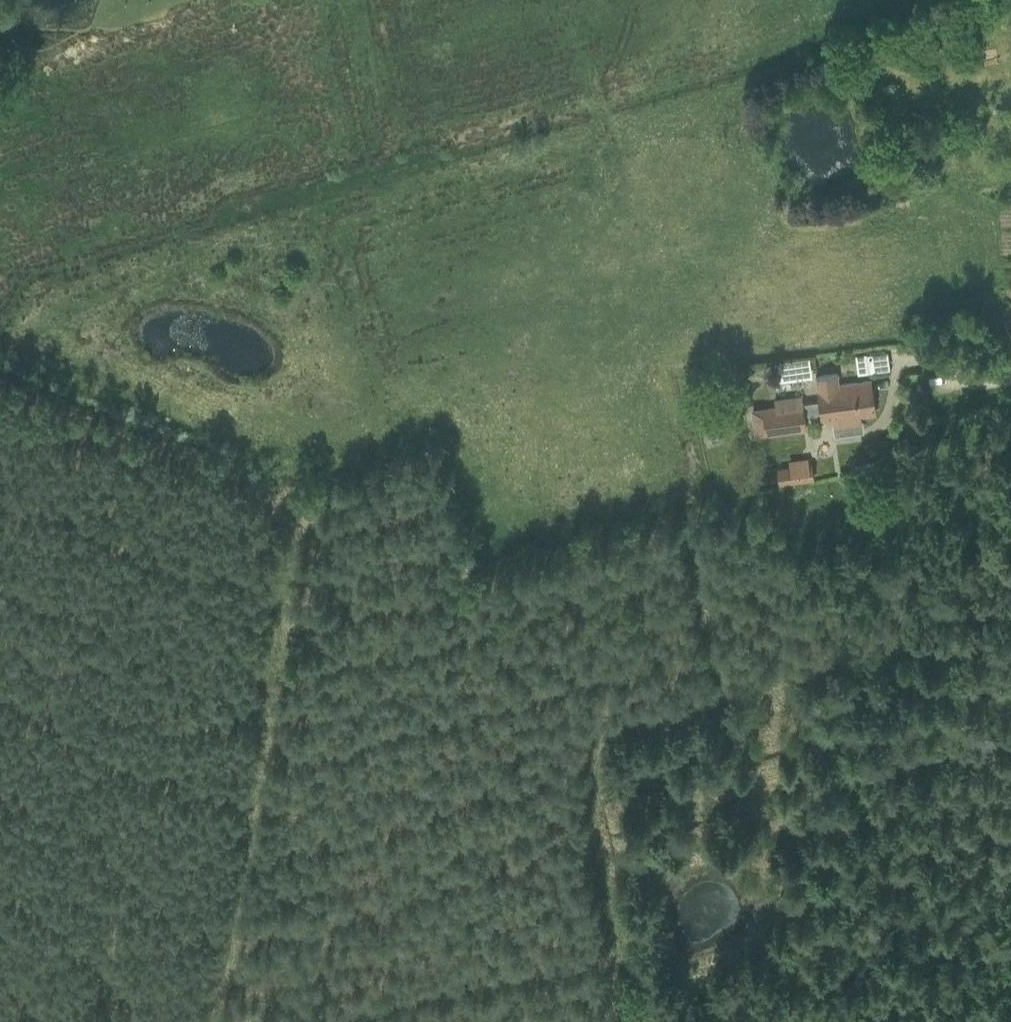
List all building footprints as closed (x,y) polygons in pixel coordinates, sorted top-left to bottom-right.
[(889,351),(857,352),(858,370),(890,368),(889,351)] [(875,415),(870,381),(838,385),(836,374),(815,377),(818,398),(817,398),(818,403),(802,405),(801,398),(773,402),(775,409),(752,413),(756,437),(806,430),(804,415),(820,413),(821,422),(833,420),(835,434),(862,430),(860,417),(875,415)] [(777,462),(781,483),(814,478),(810,456),(777,462)]
